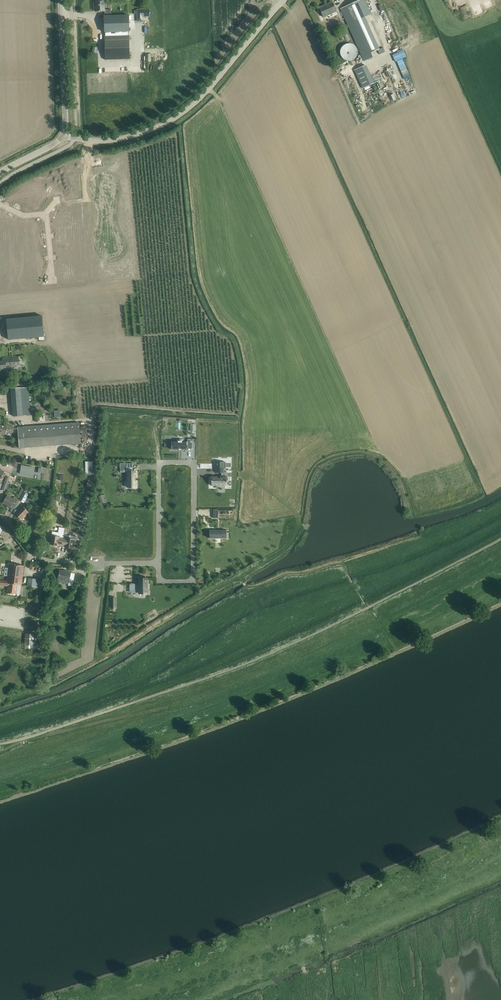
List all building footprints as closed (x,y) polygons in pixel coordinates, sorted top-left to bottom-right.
[(340,9),(362,57),(364,61),(373,57),(371,53),(379,49),(365,17),(371,15),(364,0),(359,0),(340,9)] [(104,1),(96,1),(96,11),(104,11),(105,16),(104,16),(104,17),(104,32),(105,32),(105,36),(128,35),(128,32),(129,32),(129,29),(128,15),(111,15),(111,9),(105,9),(104,1)] [(319,8),(321,12),(323,17),(336,11),(332,2),(319,8)] [(150,9),(137,9),(137,21),(143,21),(143,16),(150,16),(150,9)] [(109,36),(105,36),(105,60),(130,59),(129,35),(109,36)] [(355,46),(354,45),(353,44),(352,44),(351,44),(350,43),(349,43),(348,43),(347,44),(346,44),(345,44),(344,45),(343,46),(342,46),(342,47),(341,48),(341,49),(341,50),(340,51),(340,52),(340,53),(340,54),(341,55),(341,56),(342,57),(343,58),(344,59),(345,59),(345,60),(346,60),(347,60),(348,61),(349,61),(350,61),(351,60),(352,60),(353,59),(354,59),(355,58),(356,57),(356,56),(357,55),(357,54),(358,53),(358,52),(358,51),(357,50),(357,49),(357,48),(356,48),(356,47),(355,46)] [(396,62),(398,67),(399,69),(405,66),(404,64),(402,59),(396,62)] [(364,64),(355,68),(364,87),(373,83),(364,64)] [(76,181),(61,182),(62,194),(77,193),(76,181)] [(29,203),(33,194),(27,191),(25,194),(20,192),(15,203),(23,207),(25,203),(26,202),(29,203)] [(60,221),(60,225),(71,224),(71,216),(69,216),(69,210),(61,211),(61,217),(59,217),(60,221)] [(68,229),(61,230),(62,236),(58,236),(59,248),(63,248),(63,249),(67,248),(67,243),(66,243),(65,237),(69,237),(68,229)] [(42,316),(7,319),(9,339),(39,337),(39,340),(44,339),(42,316)] [(7,369),(6,365),(11,365),(11,366),(20,365),(19,357),(11,358),(3,359),(3,362),(0,362),(0,370),(7,369)] [(11,388),(13,416),(22,415),(30,414),(29,400),(31,400),(31,396),(29,397),(28,387),(24,387),(24,382),(20,382),(20,388),(11,388)] [(79,422),(18,427),(20,448),(81,443),(79,422)] [(2,434),(2,433),(5,434),(6,431),(13,432),(14,427),(6,425),(5,426),(0,425),(0,434),(2,434)] [(171,444),(171,449),(186,450),(186,445),(188,445),(188,443),(193,443),(193,439),(187,439),(187,441),(183,441),(183,439),(177,439),(177,441),(172,441),(172,444),(171,444)] [(211,480),(211,482),(211,485),(227,486),(227,482),(227,480),(227,476),(227,472),(224,472),(224,468),(225,468),(225,462),(214,462),(214,468),(216,468),(216,472),(222,472),(222,476),(221,476),(221,478),(217,478),(217,476),(211,476),(211,480)] [(133,463),(120,463),(120,468),(120,472),(127,472),(127,487),(136,487),(136,480),(135,480),(135,478),(136,478),(136,471),(133,471),(133,468),(133,463)] [(21,465),(20,473),(28,475),(29,471),(32,471),(32,467),(21,465)] [(24,492),(19,500),(24,502),(28,494),(24,492)] [(7,495),(5,498),(3,503),(9,506),(9,507),(10,508),(11,505),(14,507),(17,502),(19,499),(14,497),(13,498),(7,495)] [(23,507),(16,514),(20,519),(24,515),(25,516),(29,513),(23,507)] [(209,530),(209,538),(226,538),(226,530),(209,530)] [(58,545),(62,546),(64,535),(58,534),(58,536),(50,535),(50,540),(51,540),(50,544),(58,546),(58,545)] [(65,547),(73,548),(74,544),(75,544),(76,539),(69,538),(69,536),(64,535),(62,546),(65,546),(65,547)] [(9,586),(8,593),(16,594),(17,585),(21,585),(24,565),(9,564),(7,581),(0,580),(0,585),(9,586)] [(68,585),(72,586),(75,573),(71,573),(71,572),(66,571),(60,570),(57,582),(69,584),(68,585)] [(136,583),(130,583),(130,592),(139,592),(139,593),(148,593),(148,588),(148,586),(148,578),(139,578),(139,584),(136,584),(136,583)] [(28,579),(28,587),(37,588),(38,580),(28,579)] [(178,599),(178,597),(178,596),(177,595),(176,594),(175,593),(174,592),(172,592),(171,592),(170,592),(168,592),(167,593),(166,594),(165,595),(164,596),(164,598),(164,599),(164,600),(165,601),(165,603),(166,604),(167,605),(169,605),(170,606),(171,606),(172,606),(174,605),(175,604),(176,604),(177,602),(178,601),(178,600),(178,599)] [(76,602),(69,609),(72,611),(79,604),(76,602)] [(25,633),(24,645),(25,645),(33,645),(34,645),(35,633),(25,633)]
